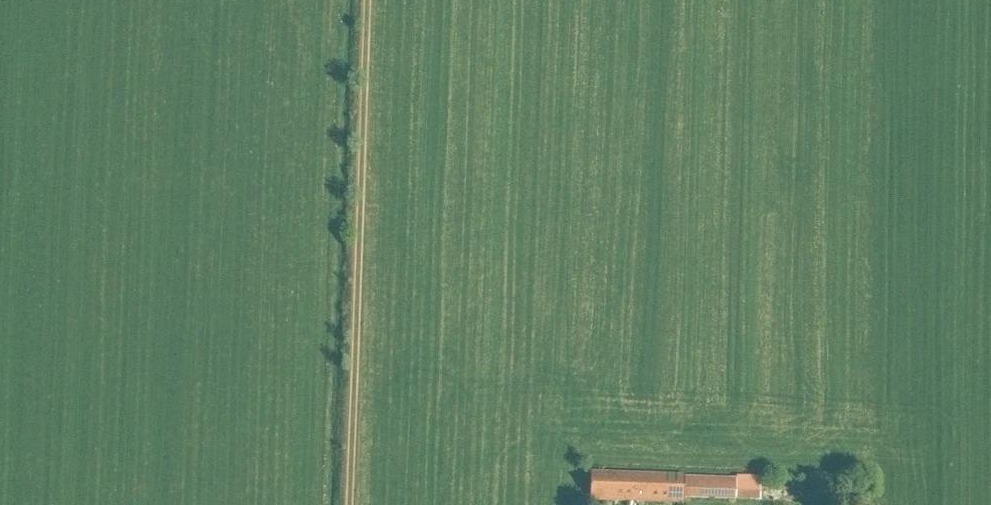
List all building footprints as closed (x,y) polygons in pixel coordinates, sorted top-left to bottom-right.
[(759,481),(736,480),(684,478),(684,476),(591,473),(590,502),(684,504),(684,499),(758,501),(759,481)]
